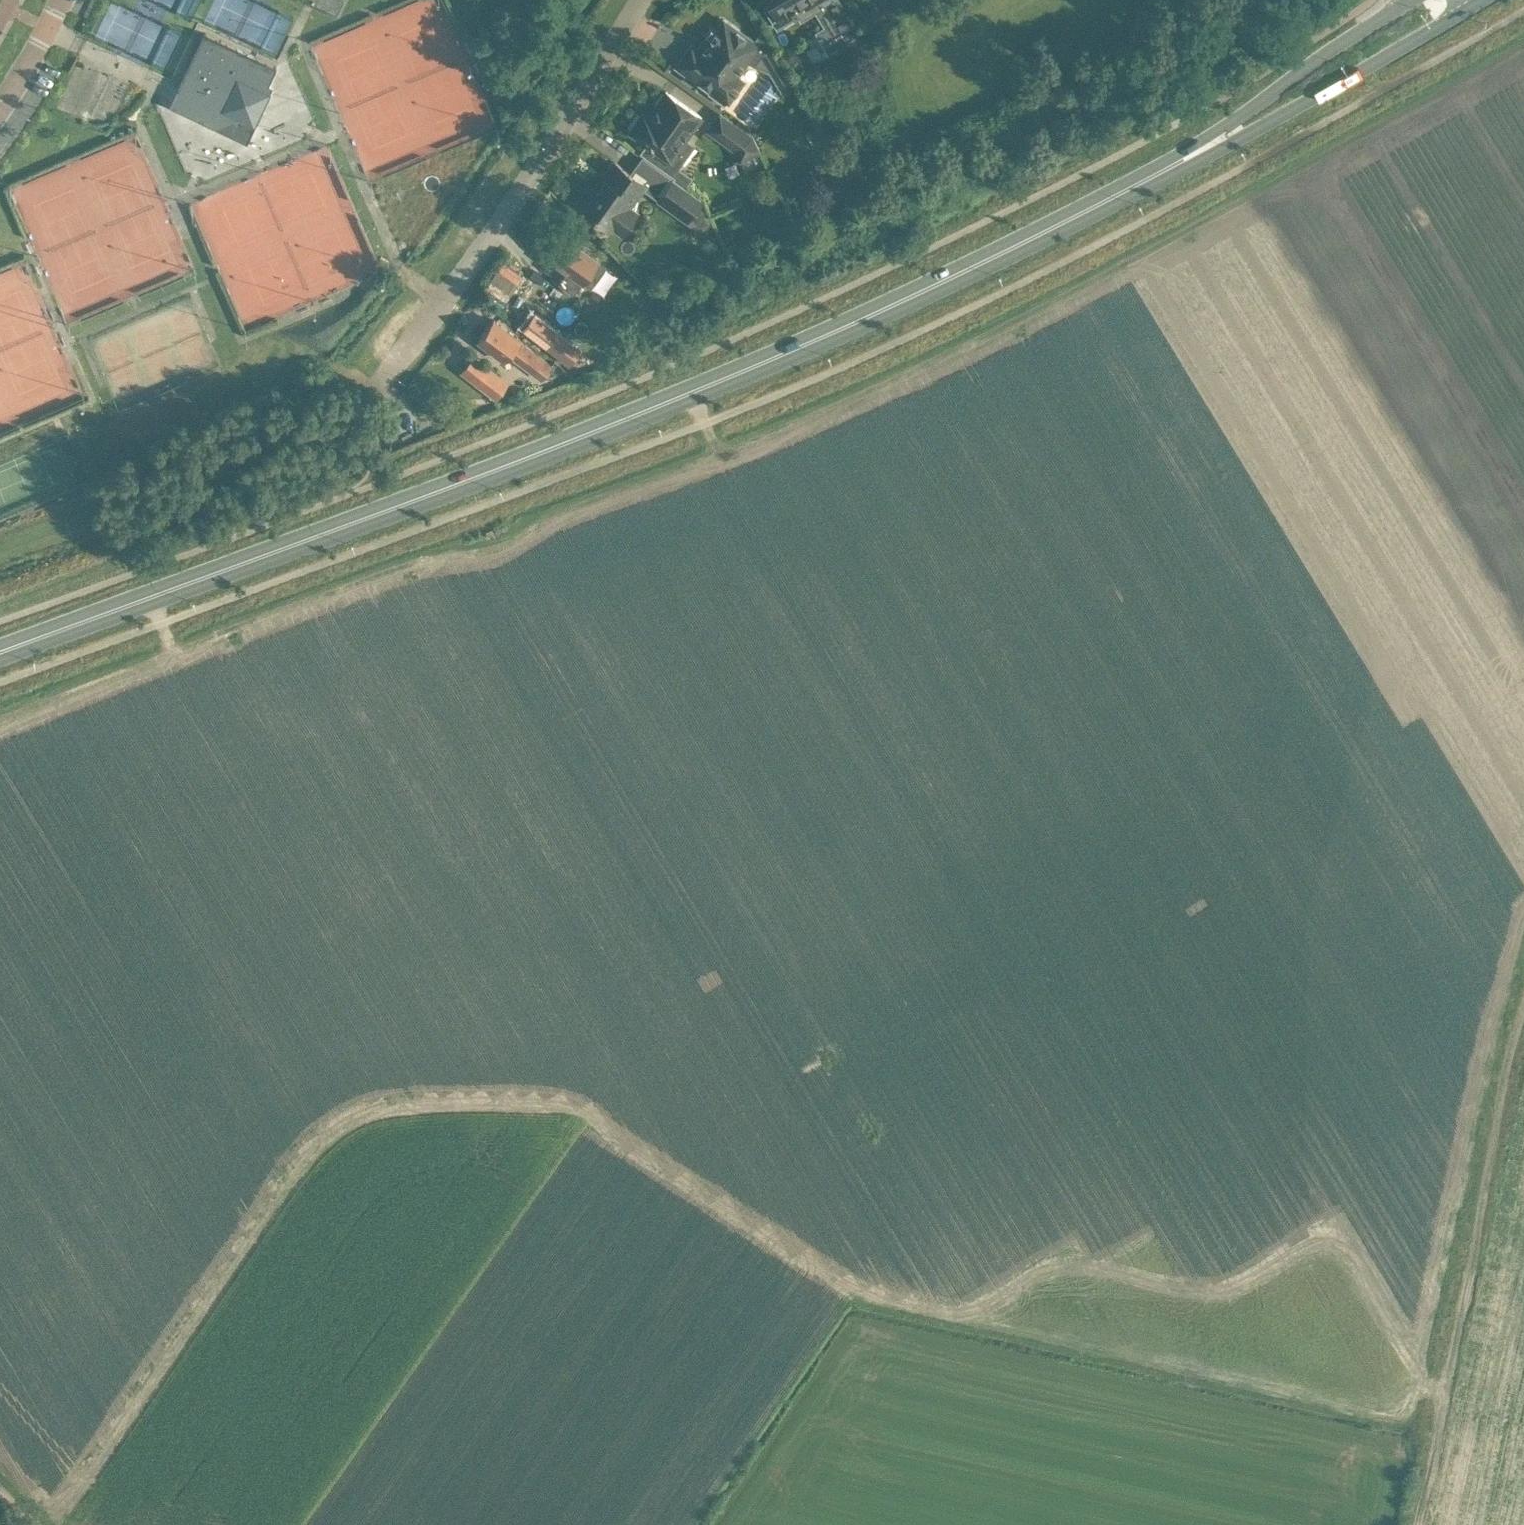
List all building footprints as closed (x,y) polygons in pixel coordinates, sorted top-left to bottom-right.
[(425,38),(448,37),(447,0),(424,0),(425,38)] [(770,4),(767,6),(778,26),(797,14),(812,6),(815,10),(824,27),(816,32),(816,33),(808,38),(820,58),(828,53),(829,54),(839,49),(840,48),(860,36),(861,36),(860,34),(854,24),(840,0),(768,0),(770,4)] [(866,18),(871,27),(896,12),(890,2),(883,6),(885,9),(881,11),(876,3),(862,11),(866,18)] [(546,9),(541,18),(551,22),(555,13),(546,9)] [(691,43),(676,65),(692,76),(729,103),(746,79),(739,74),(748,61),(753,64),(754,64),(763,50),(772,45),(763,30),(755,40),(740,29),(723,17),(700,50),(691,43)] [(866,18),(854,24),(860,34),(871,27),(866,18)] [(255,126),(271,91),(266,89),(277,66),(204,31),(177,88),(185,112),(212,125),(239,118),(255,126)] [(703,117),(666,90),(648,115),(643,111),(629,130),(646,143),(638,154),(663,171),(703,117)] [(720,110),(706,129),(734,149),(740,161),(761,150),(753,134),(720,110)] [(632,204),(647,184),(615,160),(603,176),(605,178),(597,190),(592,186),(579,205),(613,230),(614,229),(622,235),(639,210),(632,204)] [(685,186),(674,177),(673,177),(657,200),(703,233),(706,230),(704,229),(711,220),(702,200),(703,199),(685,186)] [(558,230),(542,251),(567,269),(557,282),(573,293),(582,280),(591,286),(605,267),(582,250),(583,248),(558,230)] [(336,285),(379,270),(371,245),(328,260),(336,285)] [(535,310),(522,328),(569,363),(582,346),(535,310)] [(552,364),(538,354),(518,339),(519,337),(494,318),(478,339),(503,358),(508,352),(528,367),(542,378),(552,364)] [(475,379),(495,395),(506,380),(486,365),(475,379)]
